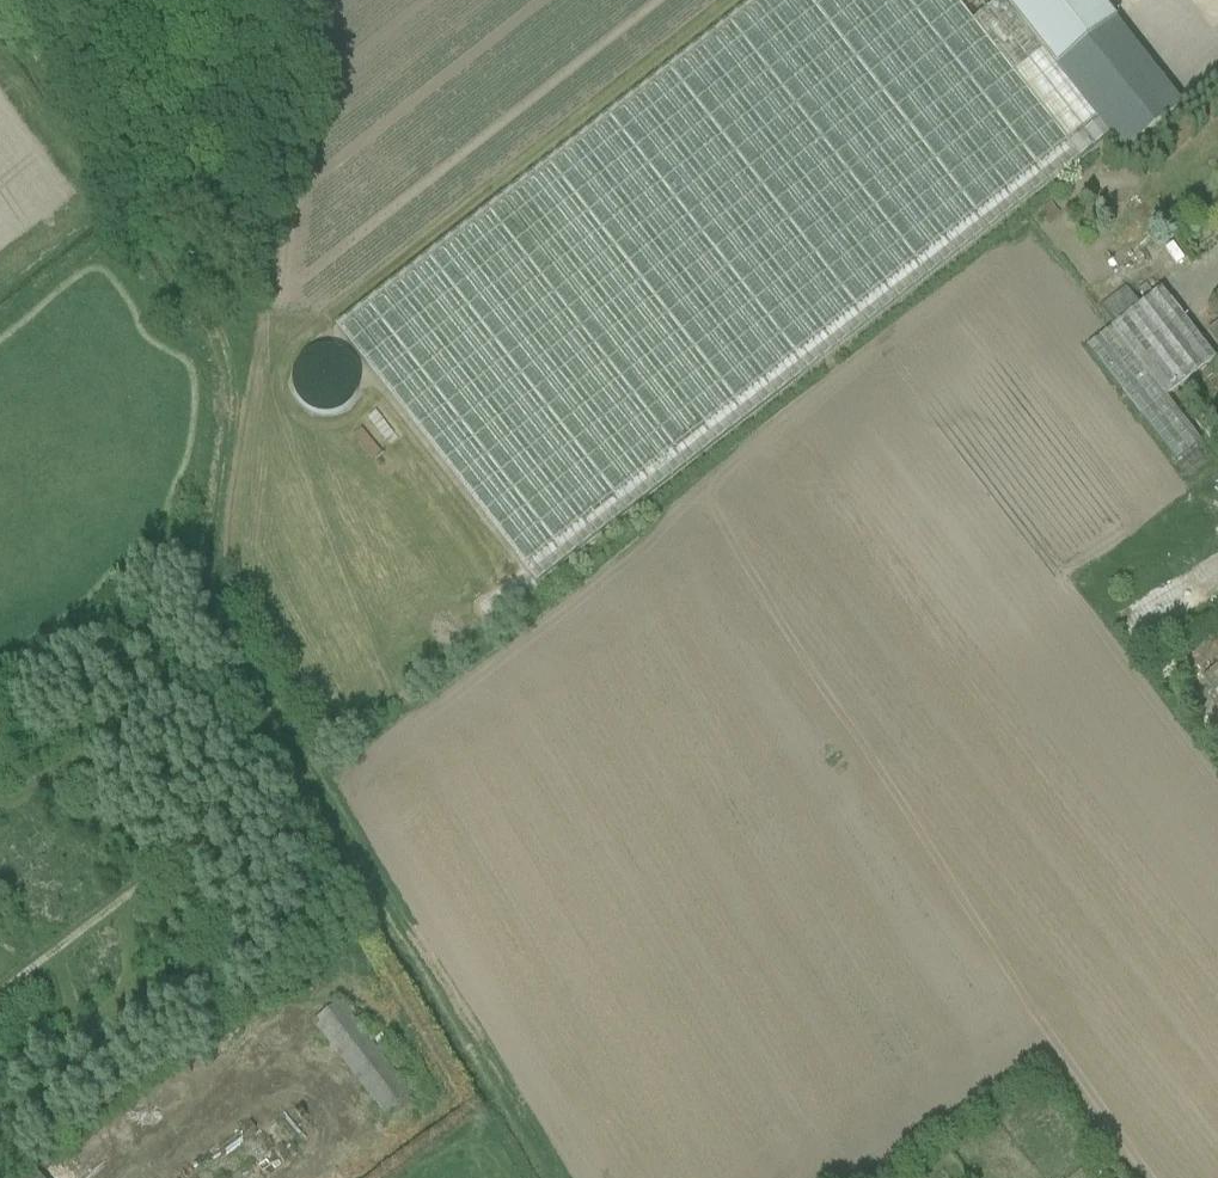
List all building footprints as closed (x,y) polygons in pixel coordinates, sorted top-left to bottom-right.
[(1184,109),(1098,0),(1005,0),(974,25),(954,0),(762,0),(337,330),(537,587),(1110,142),(1123,158),(1184,109)] [(1113,329),(1112,329),(1089,347),(1143,417),(1177,462),(1202,444),(1167,399),(1168,398),(1216,361),(1162,291),(1141,307),(1126,287),(1103,304),(1118,324),(1113,329)] [(1217,346),(1217,323),(1208,330),(1217,346)] [(1209,673),(1217,685),(1217,667),(1209,673)] [(410,1096),(341,1004),(314,1025),(383,1117),(410,1096)] [(29,1138),(20,1128),(12,1135),(21,1145),(29,1138)]
